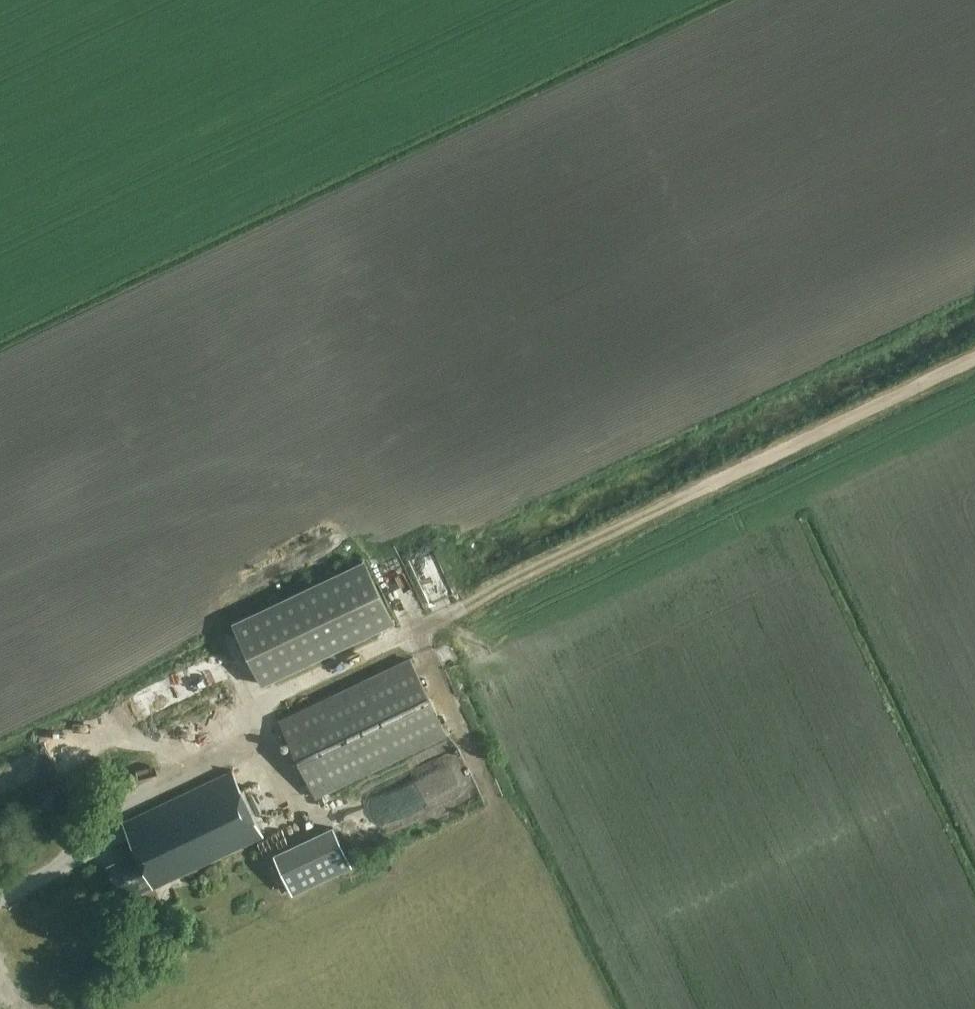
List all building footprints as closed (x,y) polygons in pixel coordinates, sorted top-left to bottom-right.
[(395,621),(365,557),(231,621),(261,684),(395,621)] [(225,658),(169,678),(179,705),(209,694),(208,690),(234,681),(225,658)] [(447,736),(410,659),(278,721),(315,798),(447,736)] [(263,836),(233,771),(124,822),(136,849),(125,854),(126,857),(108,865),(123,897),(130,893),(131,896),(152,886),(153,887),(263,836)] [(46,849),(50,860),(64,855),(61,844),(46,849)]
